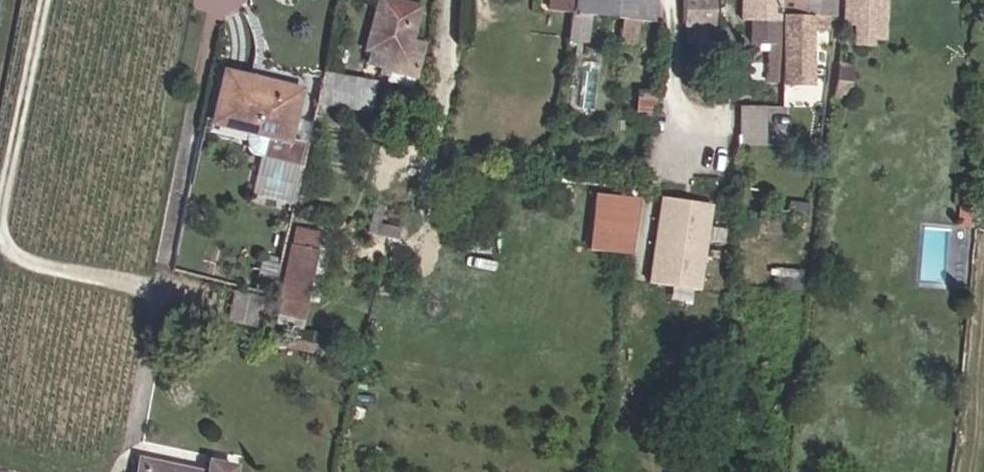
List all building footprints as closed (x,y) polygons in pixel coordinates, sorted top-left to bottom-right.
[(553,15),(564,16),(571,16),(572,1),(573,0),(555,0),(553,15)] [(571,16),(663,24),(664,18),(665,0),(573,0),(572,1),(571,16)] [(684,24),(711,24),(711,0),(684,0),(684,24)] [(726,23),(745,23),(745,0),(726,0),(726,23)] [(745,23),(754,24),(753,47),(762,47),(761,55),(767,55),(768,86),(781,87),(782,70),(783,51),(782,18),(782,0),(745,0),(745,23)] [(831,20),(831,0),(782,0),(782,18),(783,51),(782,70),(806,71),(813,71),(813,52),(813,37),(813,19),(831,20)] [(844,22),(843,26),(855,26),(854,46),(864,47),(865,42),(877,42),(877,38),(879,0),(844,0),(844,22)] [(365,65),(419,78),(424,47),(407,42),(416,10),(377,1),(366,50),(368,50),(365,65)] [(830,38),(831,20),(813,19),(813,37),(830,38)] [(832,97),(848,98),(852,67),(837,66),(837,72),(832,97)] [(806,71),(782,70),(781,87),(804,88),(806,71)] [(806,71),(804,88),(811,87),(813,71),(806,71)] [(273,165),(299,171),(304,148),(289,144),(301,95),(227,78),(216,124),(267,137),(261,162),(273,165)] [(327,85),(320,111),(372,115),(375,88),(327,85)] [(782,144),(785,106),(741,103),(738,141),(782,144)] [(244,150),(261,152),(264,137),(247,134),(244,150)] [(628,254),(639,197),(596,189),(586,247),(628,254)] [(679,222),(704,226),(708,202),(683,197),(679,222)] [(808,225),(810,205),(787,202),(785,221),(808,225)] [(968,232),(968,229),(969,215),(958,214),(957,231),(968,232)] [(303,217),(290,277),(313,283),(321,249),(327,221),(303,217)] [(321,249),(313,283),(319,284),(329,287),(337,253),(321,249)] [(319,284),(313,283),(290,277),(286,293),(315,300),(319,284)] [(225,315),(256,322),(262,296),(231,288),(228,300),(225,315)] [(312,313),(315,300),(286,293),(283,306),(312,313)] [(141,471),(229,471),(233,459),(217,456),(212,470),(145,453),(141,471)] [(229,471),(237,471),(240,461),(233,459),(229,471)]
